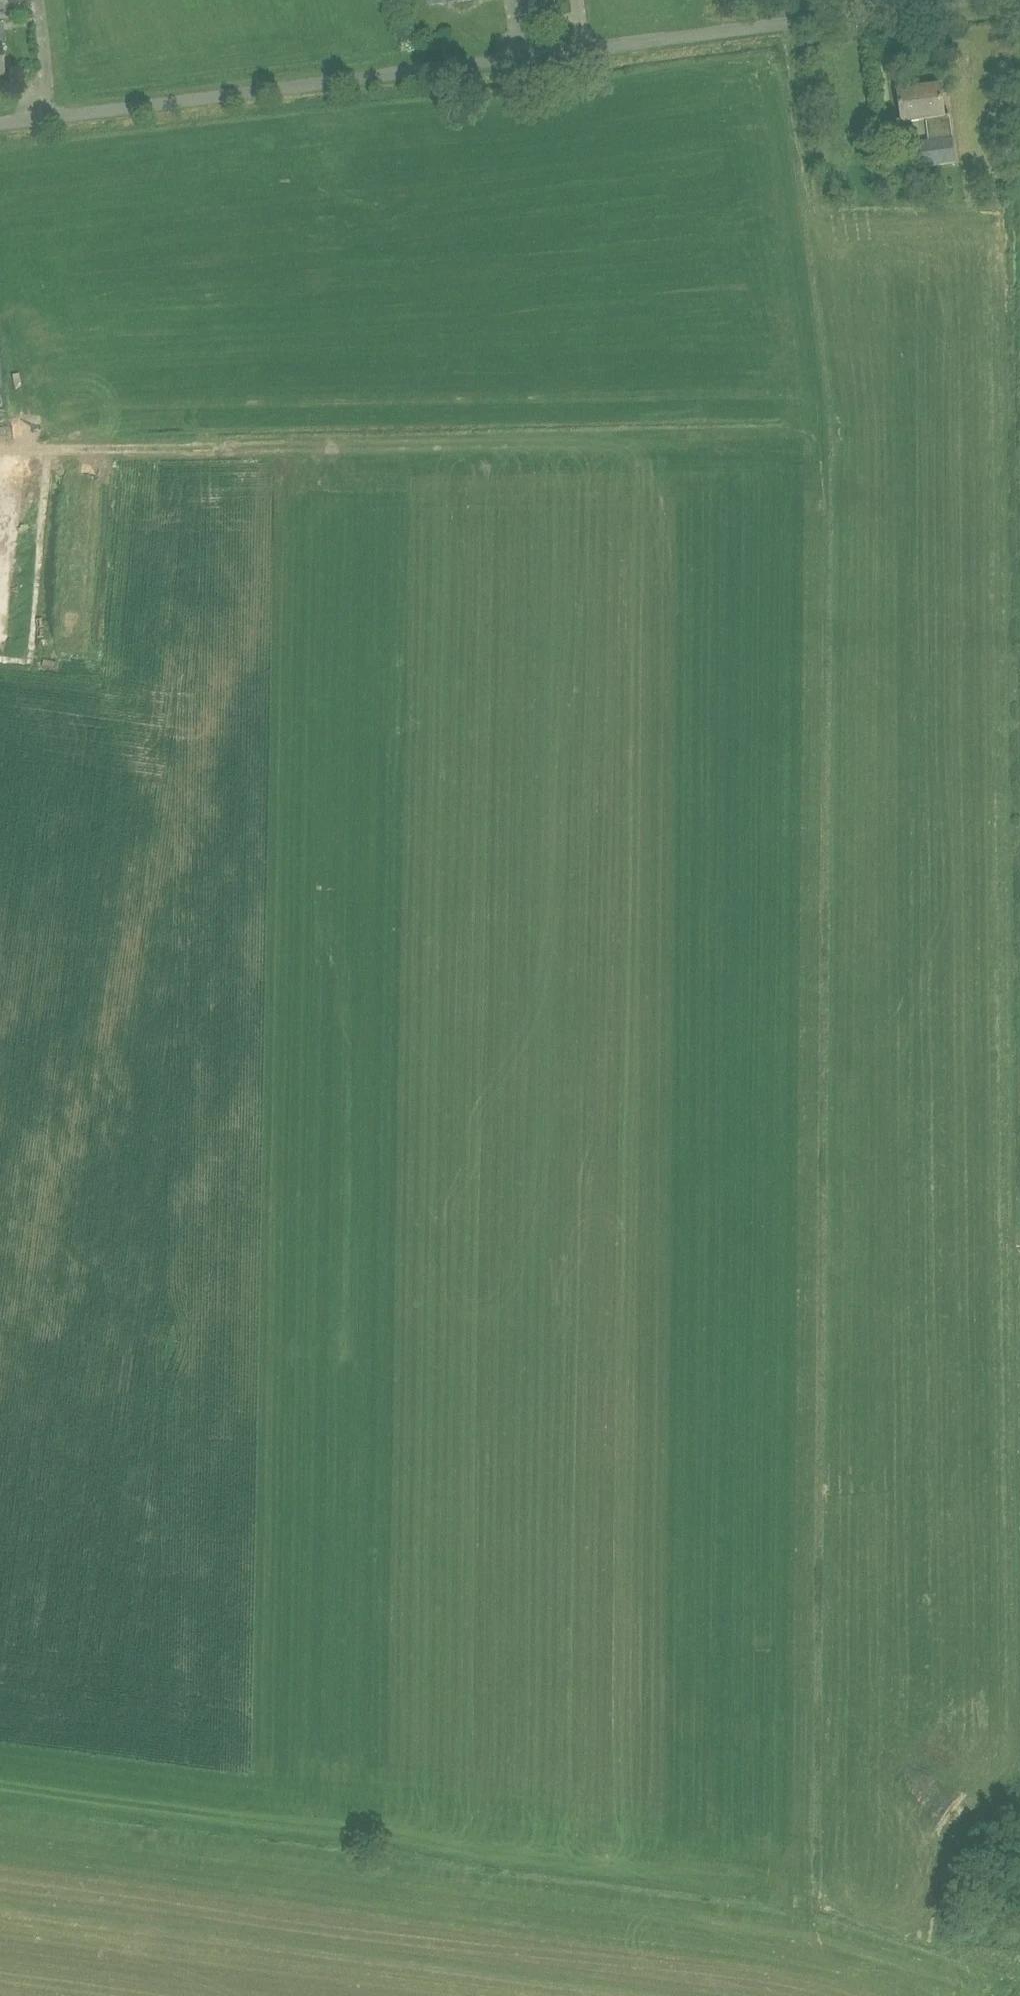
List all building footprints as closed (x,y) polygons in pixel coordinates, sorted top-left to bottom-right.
[(915,143),(918,167),(956,162),(950,115),(945,116),(941,85),(899,90),(903,122),(927,119),(930,141),(915,143)]
